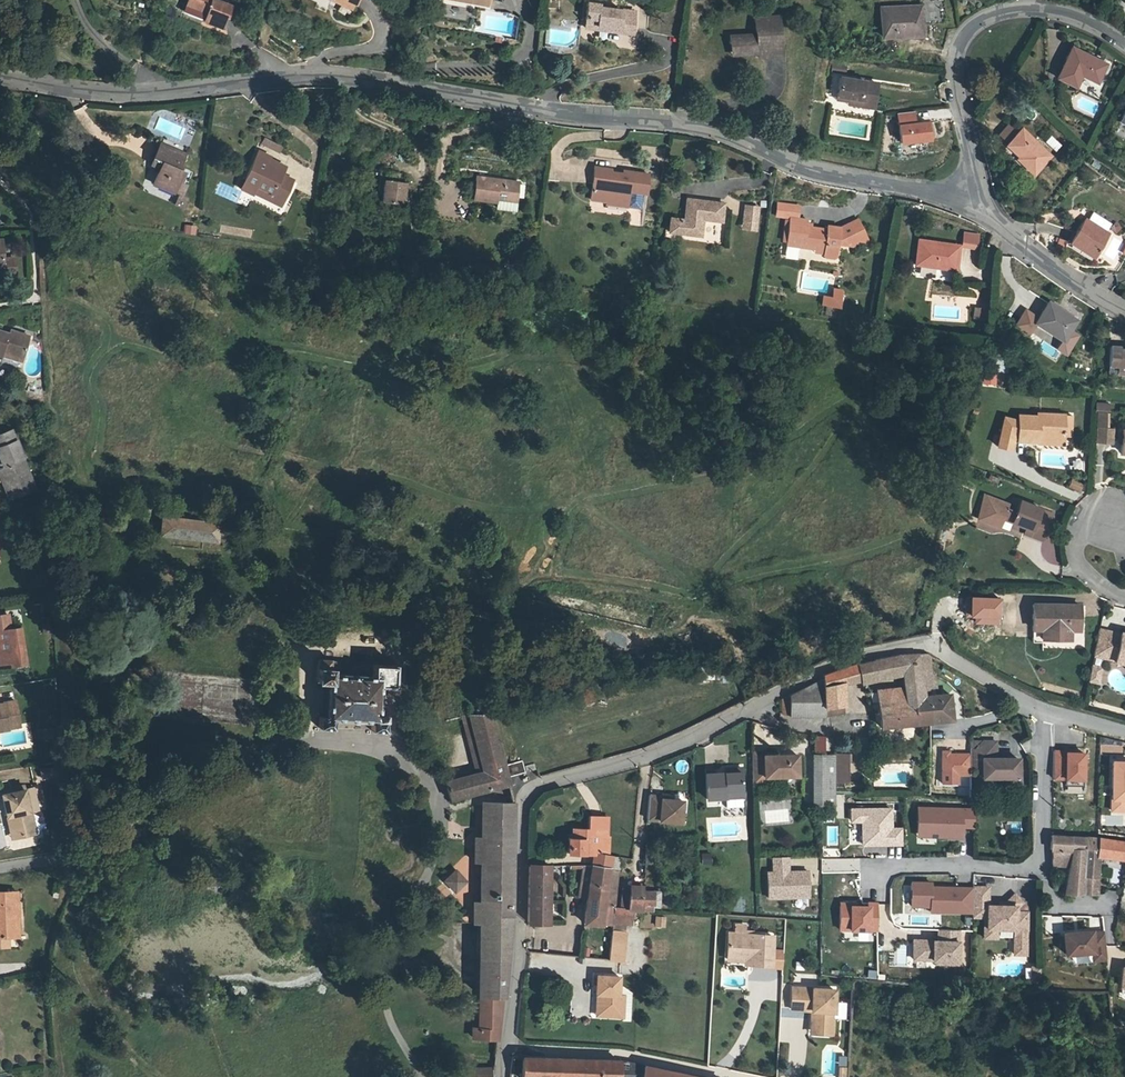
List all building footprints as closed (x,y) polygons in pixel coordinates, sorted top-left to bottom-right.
[(204,15),(200,24),(217,31),(220,20),(224,21),(229,9),(212,1),(212,0),(187,0),(184,7),(204,15)] [(918,2),(919,8),(881,9),(881,38),(919,37),(919,15),(922,15),(923,26),(946,26),(945,7),(937,7),(937,2),(918,2)] [(581,28),(594,29),(594,24),(615,27),(614,31),(630,33),(631,11),(597,8),(597,4),(584,3),(581,28)] [(735,53),(754,52),(766,51),(777,50),(775,17),(750,18),(751,33),(724,35),(725,44),(734,43),(735,53)] [(725,54),(735,53),(734,43),(725,44),(725,54)] [(1106,64),(1072,47),(1056,76),(1075,86),(1081,75),(1096,82),(1106,64)] [(848,98),(847,100),(873,103),(876,82),(841,77),(838,97),(848,98)] [(873,103),(847,100),(847,105),(873,108),(873,103)] [(900,144),(934,142),(933,120),(916,121),(916,111),(898,112),(900,144)] [(1004,125),(996,134),(1006,143),(1014,134),(1004,125)] [(1006,143),(1019,154),(1015,159),(1030,173),(1046,154),(1018,128),(1014,134),(1006,143)] [(1050,136),(1045,143),(1056,151),(1062,144),(1050,136)] [(264,137),(261,144),(280,153),(283,146),(264,137)] [(149,169),(159,172),(152,188),(172,196),(181,176),(177,174),(183,159),(157,149),(149,169)] [(252,199),(254,196),(256,191),(272,198),(270,203),(280,208),(290,188),(280,183),(285,173),(268,165),(270,162),(258,157),(241,193),(252,199)] [(586,201),(604,204),(605,201),(625,204),(627,191),(644,194),(646,175),(619,171),(618,177),(608,175),(608,170),(592,168),(586,201)] [(376,194),(380,195),(379,205),(400,208),(403,187),(397,186),(399,177),(379,174),(376,194)] [(515,183),(474,178),(471,202),(493,205),(494,210),(512,212),(515,183)] [(254,196),(270,203),(272,198),(256,191),(254,196)] [(605,201),(604,204),(603,208),(624,210),(625,204),(605,201)] [(682,219),(669,217),(667,231),(699,235),(701,222),(720,224),(722,206),(686,201),(682,219)] [(786,219),(791,220),(799,221),(800,220),(802,208),(789,206),(786,219)] [(756,227),(757,216),(746,214),(744,225),(756,227)] [(797,250),(814,252),(823,253),(822,257),(836,259),(839,248),(843,243),(856,237),(859,242),(869,237),(859,217),(840,226),(827,225),(826,231),(807,228),(808,221),(800,220),(799,221),(791,220),(788,243),(798,244),(797,250)] [(1105,238),(1081,222),(1069,241),(1094,256),(1105,238)] [(184,225),(184,235),(197,234),(197,225),(184,225)] [(756,227),(744,225),(743,232),(754,234),(756,227)] [(962,247),(977,249),(978,233),(963,232),(962,247)] [(1065,238),(1059,234),(1054,242),(1059,246),(1065,238)] [(851,247),(859,242),(856,237),(843,243),(839,248),(851,247)] [(956,250),(915,243),(912,267),(953,273),(956,250)] [(16,255),(6,256),(7,270),(17,269),(16,255)] [(0,279),(0,288),(9,289),(10,279),(0,279)] [(832,300),(823,300),(822,308),(838,310),(841,293),(833,292),(832,300)] [(1071,319),(1042,301),(1029,323),(1058,340),(1071,319)] [(0,359),(2,354),(20,359),(25,339),(8,334),(7,339),(0,337),(0,359)] [(1113,365),(1113,370),(1124,370),(1124,346),(1105,345),(1104,364),(1113,365)] [(19,364),(20,359),(2,354),(0,359),(19,364)] [(1003,386),(1004,372),(983,372),(983,385),(1003,386)] [(1011,436),(1031,436),(1056,437),(1057,432),(1058,414),(1032,412),(1032,414),(1012,413),(1012,417),(1011,431),(1011,436)] [(1008,430),(1011,431),(1012,417),(999,413),(990,442),(1003,445),(1008,430)] [(1065,414),(1058,414),(1057,432),(1064,433),(1065,414)] [(1112,431),(1093,429),(1091,456),(1098,458),(1099,445),(1110,443),(1112,431)] [(1124,453),(1124,431),(1117,430),(1116,452),(1124,453)] [(12,446),(8,435),(0,438),(0,450),(12,446)] [(0,472),(0,488),(7,507),(32,498),(12,446),(0,450),(0,472)] [(977,522),(996,529),(1005,523),(1023,531),(1036,536),(1046,511),(1013,497),(1009,507),(985,495),(977,522)] [(221,523),(164,517),(162,536),(220,542),(221,523)] [(1016,528),(1023,531),(1005,523),(996,529),(1016,528)] [(973,618),(977,618),(977,623),(999,624),(999,618),(1001,618),(1001,599),(973,599),(973,618)] [(1034,634),(1047,635),(1048,627),(1064,627),(1073,628),(1074,603),(1027,601),(1025,626),(1035,626),(1034,634)] [(51,615),(39,617),(42,630),(53,628),(51,615)] [(10,669),(10,673),(23,671),(19,635),(8,637),(7,626),(6,620),(0,621),(0,669),(10,669)] [(18,625),(7,626),(8,637),(19,635),(18,625)] [(1064,636),(1064,627),(1048,627),(1047,635),(1064,636)] [(1093,630),(1085,656),(1095,659),(1102,633),(1093,630)] [(1075,632),(1074,644),(1083,645),(1084,633),(1075,632)] [(1102,633),(1095,659),(1106,662),(1106,663),(1117,666),(1124,662),(1124,637),(1114,634),(1113,636),(1102,633)] [(904,671),(907,687),(881,691),(879,691),(883,728),(929,726),(928,707),(924,707),(923,699),(920,674),(918,655),(901,655),(904,671)] [(904,671),(901,655),(885,658),(887,671),(887,674),(904,671)] [(918,655),(920,674),(930,672),(927,656),(918,655)] [(823,678),(823,688),(842,684),(877,676),(876,673),(887,671),(885,658),(859,662),(823,676),(823,678)] [(333,719),(371,721),(371,731),(385,731),(386,714),(378,714),(380,687),(396,688),(396,665),(373,664),(373,677),(335,675),(336,662),(329,662),(329,660),(319,660),(319,669),(317,669),(317,683),(329,684),(327,718),(319,718),(319,727),(333,728),(333,719)] [(1117,666),(1116,669),(1120,674),(1124,675),(1124,662),(1117,666)] [(1092,669),(1083,666),(1079,681),(1088,683),(1092,669)] [(823,678),(789,695),(790,716),(825,713),(825,705),(823,688),(823,678)] [(823,688),(825,705),(844,702),(842,684),(823,688)] [(790,716),(789,695),(781,699),(782,714),(790,716)] [(928,707),(929,726),(930,726),(951,724),(950,699),(923,699),(924,707),(928,707)] [(21,726),(16,701),(0,704),(0,730),(21,726)] [(844,702),(825,705),(825,713),(844,711),(844,702)] [(494,715),(471,716),(484,773),(474,776),(446,783),(449,801),(509,785),(494,715)] [(461,717),(474,776),(484,773),(471,716),(461,717)] [(816,750),(825,750),(826,732),(816,732),(816,750)] [(973,752),(968,752),(968,769),(980,770),(979,788),(992,788),(992,779),(1003,779),(1002,789),(1015,789),(1015,761),(993,761),(993,744),(980,744),(973,752)] [(765,750),(753,750),(754,779),(766,779),(766,775),(798,774),(798,753),(765,753),(765,750)] [(835,752),(815,751),(813,801),(833,802),(835,752)] [(835,782),(861,783),(861,780),(849,779),(850,758),(852,759),(852,751),(836,751),(835,789),(835,782)] [(963,775),(964,755),(946,755),(946,753),(939,752),(939,782),(953,783),(953,775),(963,775)] [(1050,780),(1063,780),(1063,787),(1081,787),(1081,754),(1064,754),(1064,753),(1051,752),(1050,780)] [(1121,800),(1124,800),(1124,763),(1110,762),(1109,812),(1121,812),(1121,800)] [(742,769),(726,769),(706,769),(706,794),(743,793),(742,769)] [(4,822),(11,821),(14,843),(33,840),(29,818),(34,818),(30,796),(23,797),(22,792),(9,794),(10,800),(0,801),(0,802),(4,822)] [(649,795),(647,820),(681,822),(683,801),(662,799),(662,796),(649,795)] [(478,960),(480,960),(505,962),(510,933),(511,922),(512,907),(513,817),(513,805),(484,804),(483,840),(473,839),(472,863),(482,864),(480,903),(470,903),(469,924),(481,926),(478,960)] [(923,837),(924,807),(917,807),(916,837),(923,837)] [(973,808),(924,807),(923,837),(961,839),(961,828),(972,829),(973,808)] [(902,844),(902,829),(891,829),(891,809),(851,810),(851,821),(863,821),(863,844),(877,844),(877,842),(885,842),(885,844),(902,844)] [(601,821),(599,838),(606,839),(608,818),(590,817),(590,820),(601,821)] [(601,821),(590,820),(589,829),(573,828),(573,837),(569,837),(568,853),(596,855),(596,853),(604,855),(606,839),(599,838),(601,821)] [(8,844),(14,843),(11,821),(4,822),(8,844)] [(1066,895),(1080,895),(1094,895),(1097,856),(1124,860),(1124,843),(1104,840),(1051,836),(1050,851),(1052,851),(1052,866),(1070,866),(1066,895)] [(645,863),(656,863),(656,844),(646,844),(645,861),(645,863)] [(702,852),(701,864),(712,864),(712,853),(702,852)] [(608,856),(604,855),(596,853),(596,855),(594,864),(607,868),(608,856)] [(771,857),(771,872),(766,872),(767,898),(809,897),(808,871),(788,872),(788,857),(771,857)] [(529,864),(529,877),(549,878),(550,865),(529,864)] [(589,898),(594,864),(584,864),(581,897),(589,898)] [(607,868),(594,864),(589,897),(585,922),(614,922),(616,907),(608,907),(600,907),(606,870),(607,868)] [(455,894),(468,881),(455,868),(442,880),(455,894)] [(620,873),(606,870),(600,907),(608,907),(616,907),(620,873)] [(529,877),(528,899),(549,900),(549,878),(529,877)] [(972,911),(972,888),(931,887),(931,883),(911,883),(911,905),(929,906),(929,910),(972,911)] [(622,893),(621,907),(634,907),(640,907),(640,890),(640,885),(625,884),(623,893),(622,893)] [(987,888),(972,888),(972,911),(972,918),(984,918),(984,929),(996,929),(1015,929),(1014,954),(1026,955),(1027,917),(1020,917),(1015,912),(1015,908),(1022,903),(1015,894),(1005,903),(1005,906),(998,906),(987,906),(987,888)] [(640,890),(640,907),(650,908),(653,908),(653,905),(660,906),(660,891),(640,890)] [(528,899),(528,921),(548,921),(549,900),(528,899)] [(4,947),(15,947),(13,903),(0,904),(0,948),(4,947)] [(867,906),(839,906),(839,927),(876,928),(876,903),(867,903),(867,906)] [(1015,912),(1027,912),(1026,910),(1025,906),(1022,903),(1015,908),(1015,912)] [(616,907),(614,922),(633,923),(634,907),(621,907),(616,907)] [(996,929),(984,929),(984,939),(996,939),(996,929)] [(957,966),(959,931),(935,930),(935,941),(923,940),(922,959),(933,959),(932,965),(957,966)] [(727,933),(725,953),(750,955),(749,964),(783,966),(783,953),(769,952),(770,936),(727,933)] [(1092,962),(1105,960),(1101,933),(1089,935),(1089,933),(1061,937),(1064,957),(1091,954),(1092,962)] [(922,959),(923,940),(913,940),(913,959),(922,959)] [(611,941),(609,958),(625,959),(627,942),(611,941)] [(750,955),(725,953),(725,958),(743,960),(742,964),(749,964),(750,955)] [(505,962),(480,960),(479,974),(504,975),(505,962)] [(1033,979),(1034,967),(1025,966),(1024,978),(1033,979)] [(1119,966),(1116,985),(1124,986),(1124,967),(1119,966)] [(602,994),(601,1015),(623,1016),(625,994),(619,994),(619,986),(620,976),(597,975),(596,993),(598,993),(602,994)] [(622,986),(619,986),(619,994),(625,994),(623,1016),(623,1018),(630,1019),(632,992),(622,986)] [(793,1011),(813,1012),(818,1012),(816,1034),(833,1035),(835,992),(794,990),(793,1011)] [(478,1028),(471,1028),(471,1039),(495,1040),(501,999),(479,998),(478,1028)] [(619,1061),(611,1060),(523,1057),(522,1076),(618,1076),(619,1061)] [(644,1065),(619,1061),(618,1076),(642,1076),(644,1065)] [(642,1076),(697,1076),(644,1065),(642,1076)] [(460,1076),(491,1076),(492,1070),(461,1068),(460,1076)]
